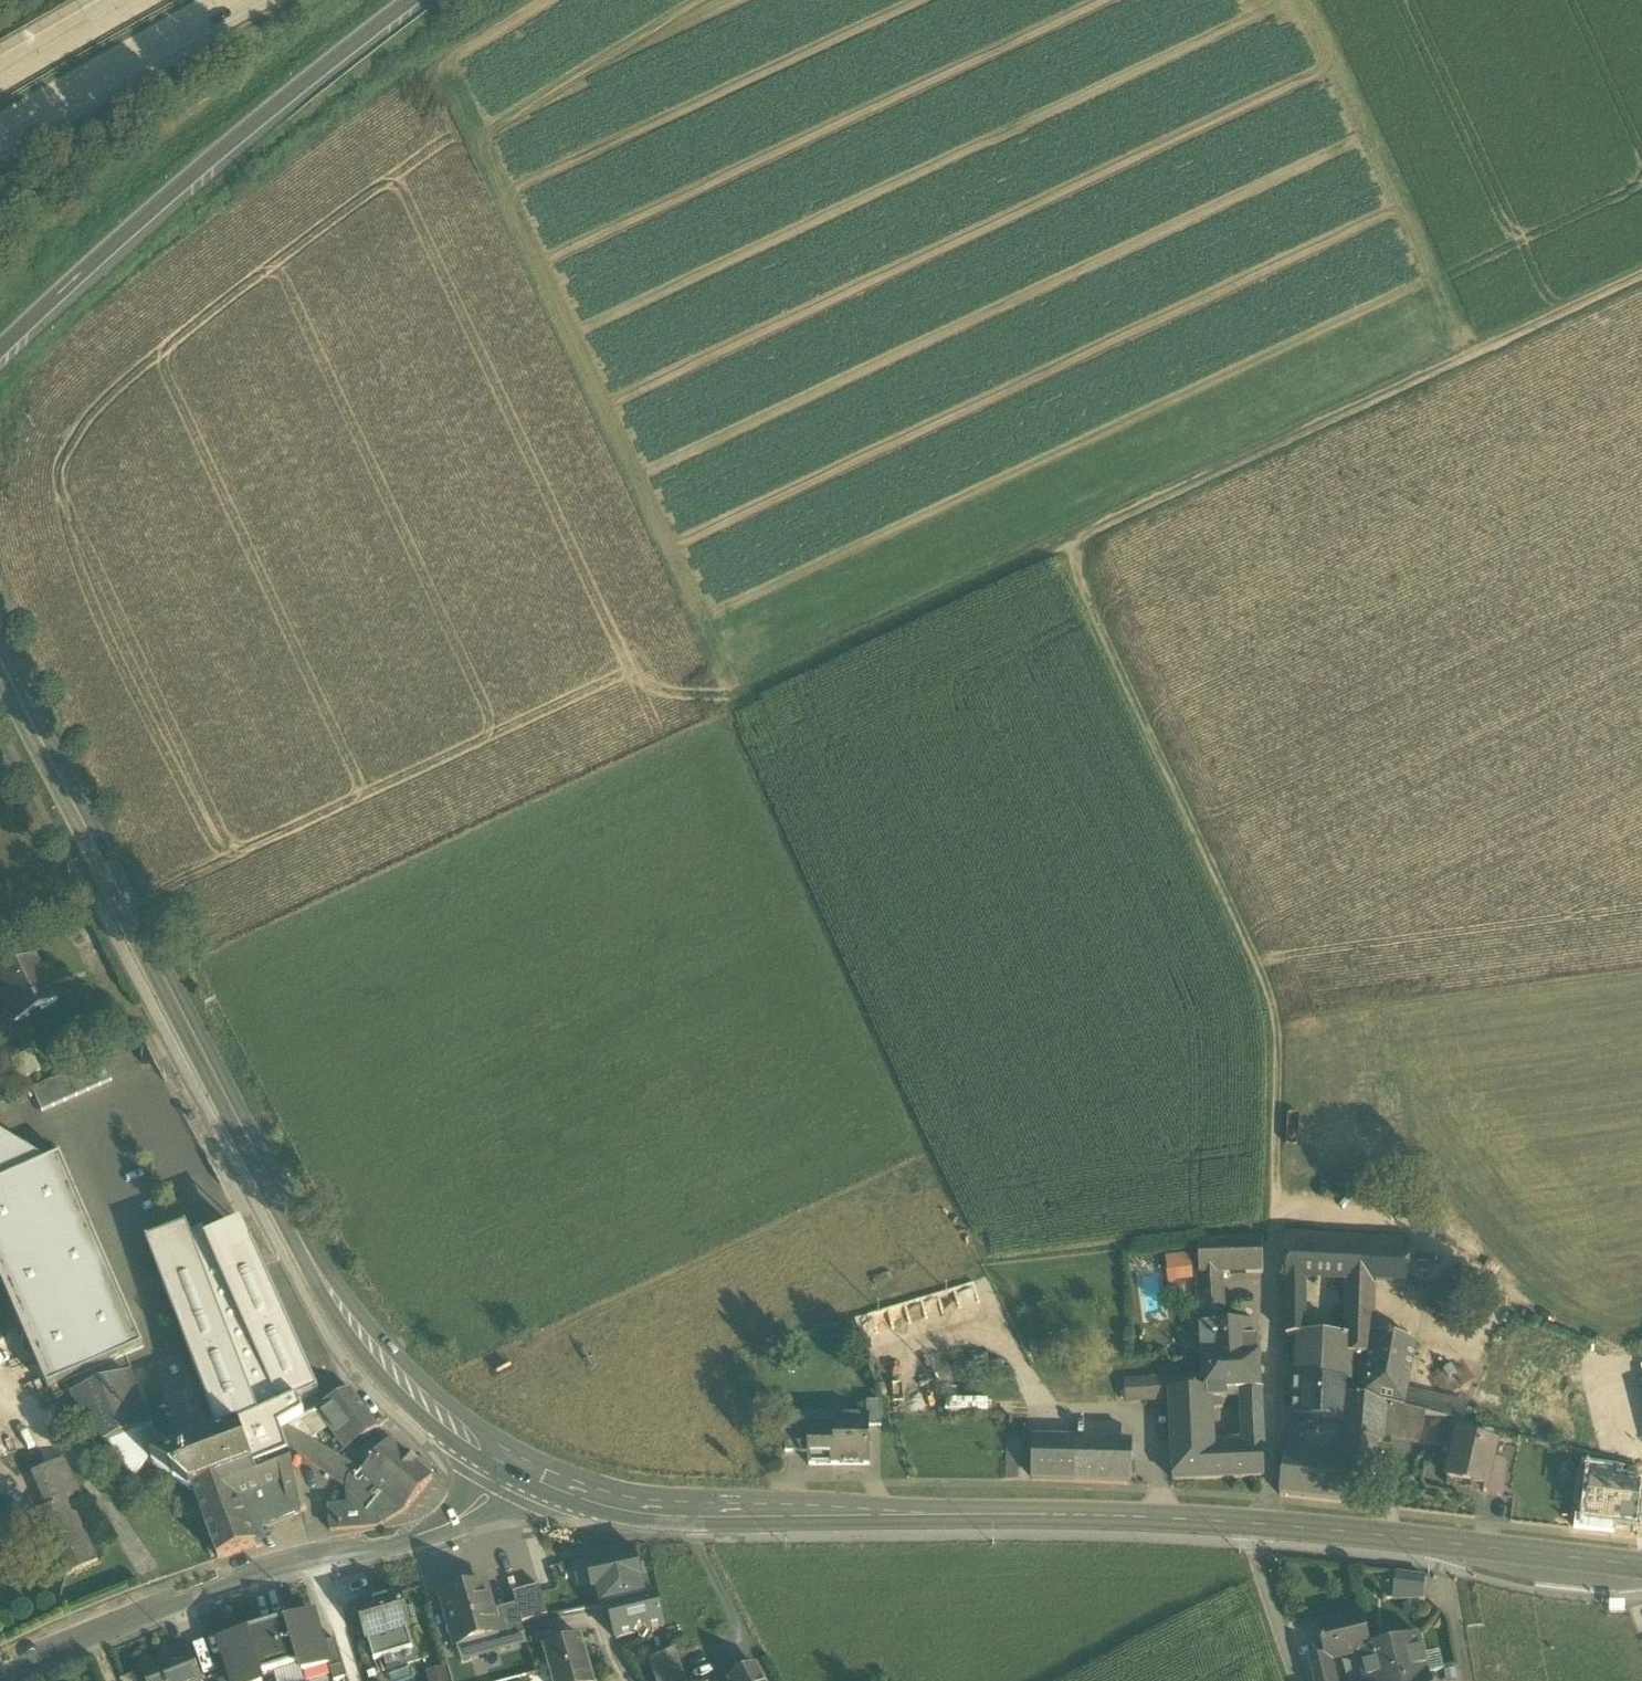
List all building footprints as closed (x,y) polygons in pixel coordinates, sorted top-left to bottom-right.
[(0,978),(23,1023),(60,1005),(37,960),(0,978)] [(0,978),(0,992),(17,1026),(23,1023),(0,978)] [(97,1020),(74,1032),(81,1046),(104,1034),(97,1020)] [(44,1045),(52,1063),(82,1048),(81,1046),(74,1032),(73,1030),(44,1045)] [(31,1053),(12,1063),(22,1084),(42,1073),(31,1053)] [(32,1092),(42,1114),(112,1083),(102,1061),(32,1092)] [(47,1165),(0,1136),(0,1185),(47,1165)] [(48,1391),(121,1359),(144,1349),(61,1158),(47,1165),(0,1185),(0,1281),(8,1300),(48,1391)] [(283,1442),(280,1434),(273,1413),(296,1402),(318,1393),(252,1247),(251,1248),(242,1227),(206,1244),(204,1241),(206,1240),(203,1234),(190,1239),(189,1234),(149,1249),(221,1440),(239,1432),(253,1469),(289,1460),(288,1455),(283,1442)] [(1285,1234),(1286,1277),(1304,1278),(1347,1280),(1347,1278),(1374,1280),(1408,1281),(1410,1241),(1285,1234)] [(1219,1274),(1264,1274),(1263,1241),(1199,1242),(1200,1274),(1219,1274)] [(1190,1255),(1165,1259),(1168,1284),(1194,1281),(1190,1255)] [(1219,1274),(1200,1274),(1198,1275),(1197,1295),(1221,1293),(1219,1274)] [(1305,1317),(1304,1278),(1286,1277),(1286,1317),(1305,1317)] [(1373,1304),(1374,1280),(1347,1278),(1347,1280),(1347,1302),(1373,1304)] [(1423,1301),(1462,1315),(1466,1302),(1427,1289),(1423,1301)] [(1197,1295),(1199,1325),(1223,1324),(1221,1293),(1197,1295)] [(1373,1304),(1347,1302),(1346,1311),(1372,1312),(1373,1304)] [(1346,1333),(1371,1333),(1372,1312),(1346,1311),(1346,1333)] [(1305,1317),(1286,1317),(1286,1336),(1296,1335),(1305,1336),(1305,1317)] [(1199,1325),(1202,1358),(1258,1354),(1256,1321),(1223,1324),(1199,1325)] [(1296,1335),(1295,1379),(1346,1383),(1348,1383),(1352,1354),(1368,1356),(1370,1356),(1371,1336),(1371,1333),(1346,1333),(1346,1336),(1305,1336),(1296,1335)] [(1448,1420),(1464,1424),(1468,1407),(1419,1395),(1406,1399),(1415,1343),(1371,1336),(1370,1356),(1368,1356),(1361,1400),(1387,1406),(1417,1413),(1426,1415),(1447,1420),(1448,1420)] [(1195,1391),(1209,1390),(1227,1390),(1244,1389),(1261,1389),(1260,1354),(1258,1354),(1202,1358),(1202,1378),(1195,1378),(1195,1391)] [(105,1446),(120,1466),(146,1457),(156,1453),(147,1430),(127,1376),(70,1397),(73,1400),(75,1403),(83,1415),(105,1446)] [(1209,1390),(1195,1391),(1195,1378),(1124,1381),(1124,1402),(1169,1401),(1171,1435),(1211,1434),(1209,1400),(1209,1390)] [(1345,1396),(1346,1383),(1295,1379),(1292,1416),(1314,1419),(1340,1422),(1342,1422),(1345,1396)] [(1261,1389),(1244,1389),(1245,1414),(1262,1414),(1261,1389)] [(1227,1399),(1227,1390),(1209,1390),(1209,1400),(1227,1399)] [(343,1444),(352,1445),(359,1439),(362,1443),(379,1429),(350,1393),(317,1412),(330,1428),(343,1444)] [(1375,1441),(1382,1442),(1383,1436),(1387,1406),(1361,1400),(1352,1398),(1345,1396),(1342,1422),(1340,1422),(1347,1436),(1375,1441)] [(304,1419),(296,1402),(273,1413),(280,1434),(288,1429),(304,1419)] [(868,1428),(880,1428),(881,1404),(866,1403),(866,1418),(868,1418),(868,1428)] [(1383,1436),(1418,1444),(1426,1415),(1417,1413),(1387,1406),(1383,1436)] [(317,1412),(304,1419),(288,1429),(312,1443),(330,1428),(317,1412)] [(1245,1414),(1246,1446),(1263,1445),(1262,1414),(1245,1414)] [(784,1452),(808,1453),(808,1429),(810,1429),(810,1415),(785,1415),(784,1452)] [(1290,1416),(1286,1445),(1301,1448),(1304,1425),(1313,1427),(1314,1419),(1292,1416),(1290,1416)] [(808,1465),(868,1466),(868,1428),(868,1418),(866,1418),(834,1417),(834,1429),(810,1429),(808,1429),(808,1453),(808,1465)] [(1485,1488),(1486,1489),(1492,1462),(1496,1445),(1470,1439),(1473,1426),(1464,1424),(1448,1420),(1447,1420),(1442,1446),(1454,1449),(1447,1479),(1485,1488)] [(1083,1422),(1082,1441),(1119,1442),(1119,1424),(1083,1422)] [(283,1442),(348,1490),(350,1496),(356,1499),(364,1501),(357,1510),(378,1527),(406,1511),(362,1475),(364,1473),(312,1443),(288,1429),(280,1434),(283,1442)] [(151,1466),(196,1499),(253,1469),(239,1432),(221,1440),(200,1448),(196,1439),(186,1442),(190,1451),(151,1466)] [(1211,1447),(1211,1434),(1171,1435),(1171,1448),(1211,1447)] [(1344,1453),(1374,1459),(1375,1441),(1347,1436),(1344,1453)] [(1032,1439),(1032,1441),(1031,1480),(1131,1484),(1132,1443),(1119,1442),(1082,1441),(1032,1439)] [(1006,1479),(1031,1480),(1032,1441),(1007,1441),(1006,1479)] [(362,1475),(406,1511),(432,1480),(390,1443),(364,1473),(362,1475)] [(1264,1477),(1263,1445),(1246,1446),(1211,1447),(1171,1448),(1172,1480),(1264,1477)] [(1299,1456),(1301,1448),(1286,1445),(1284,1455),(1299,1456)] [(1345,1459),(1343,1474),(1370,1477),(1372,1478),(1374,1459),(1344,1453),(1343,1458),(1345,1459)] [(1280,1495),(1340,1502),(1343,1474),(1345,1459),(1343,1458),(1299,1456),(1284,1455),(1283,1463),(1280,1495)] [(146,1457),(120,1466),(133,1483),(150,1464),(146,1457)] [(57,1557),(66,1578),(98,1563),(69,1501),(81,1496),(80,1494),(80,1495),(65,1462),(65,1461),(65,1460),(33,1475),(33,1476),(34,1476),(49,1508),(34,1515),(35,1516),(54,1557),(54,1559),(57,1557)] [(289,1460),(253,1469),(196,1499),(196,1500),(219,1561),(256,1548),(252,1527),(301,1510),(295,1488),(289,1460)] [(1484,1493),(1504,1497),(1507,1466),(1492,1462),(1486,1489),(1485,1488),(1484,1493)] [(1612,1474),(1592,1471),(1591,1481),(1611,1483),(1612,1474)] [(1368,1506),(1370,1477),(1343,1474),(1340,1502),(1368,1506)] [(1591,1481),(1587,1517),(1615,1520),(1635,1522),(1639,1486),(1611,1483),(1591,1481)] [(252,1527),(256,1548),(264,1545),(262,1531),(303,1517),(301,1510),(252,1527)] [(330,1532),(378,1527),(357,1510),(328,1512),(330,1532)] [(1575,1516),(1574,1529),(1613,1533),(1615,1520),(1587,1517),(1575,1516)] [(608,1608),(645,1599),(634,1549),(586,1560),(592,1588),(597,1587),(602,1610),(608,1608)] [(592,1588),(586,1560),(571,1563),(577,1591),(592,1588)] [(1398,1574),(1394,1599),(1421,1598),(1423,1577),(1398,1574)] [(443,1599),(456,1646),(498,1634),(499,1634),(493,1613),(493,1612),(485,1586),(469,1591),(469,1589),(454,1593),(454,1595),(443,1599)] [(513,1595),(516,1606),(517,1606),(522,1624),(548,1617),(539,1587),(513,1595)] [(366,1639),(367,1639),(405,1627),(406,1627),(401,1610),(403,1609),(399,1595),(357,1608),(366,1639)] [(635,1636),(643,1641),(648,1633),(665,1628),(658,1596),(645,1599),(608,1608),(616,1641),(635,1636)] [(498,1634),(500,1643),(524,1636),(525,1635),(522,1624),(517,1606),(516,1606),(493,1612),(493,1613),(499,1634),(498,1634)] [(1326,1662),(1361,1653),(1371,1650),(1370,1648),(1362,1615),(1316,1627),(1324,1657),(1325,1662),(1326,1662)] [(314,1616),(289,1624),(299,1665),(302,1674),(303,1673),(329,1665),(322,1645),(314,1616)] [(288,1668),(299,1665),(289,1624),(288,1620),(285,1621),(247,1633),(244,1633),(245,1637),(260,1677),(270,1674),(271,1674),(288,1669),(288,1668)] [(405,1627),(367,1639),(374,1662),(380,1660),(407,1651),(412,1650),(405,1627)] [(498,1634),(456,1646),(462,1665),(527,1646),(524,1636),(500,1643),(498,1634)] [(1370,1648),(1371,1650),(1361,1653),(1368,1680),(1398,1680),(1429,1673),(1424,1656),(1419,1636),(1370,1648)] [(260,1677),(245,1637),(221,1645),(229,1673),(232,1680),(261,1680),(260,1677)] [(555,1680),(596,1680),(582,1638),(545,1650),(555,1680)] [(334,1680),(340,1680),(347,1679),(335,1641),(322,1645),(329,1665),(334,1680)] [(146,1680),(201,1680),(188,1648),(175,1653),(176,1657),(142,1671),(146,1680)] [(675,1650),(670,1652),(648,1661),(655,1680),(686,1680),(675,1650)] [(411,1664),(407,1651),(380,1660),(384,1672),(411,1664)] [(1439,1652),(1424,1656),(1429,1673),(1444,1669),(1439,1652)] [(1309,1661),(1314,1680),(1330,1677),(1326,1662),(1325,1662),(1324,1657),(1309,1661)] [(302,1674),(299,1665),(288,1668),(288,1669),(271,1674),(273,1680),(305,1680),(303,1673),(302,1674)] [(425,1674),(427,1680),(451,1680),(447,1667),(425,1674)] [(755,1667),(729,1680),(730,1680),(763,1680),(755,1667)] [(218,1680),(232,1680),(229,1673),(217,1677),(218,1680)]
